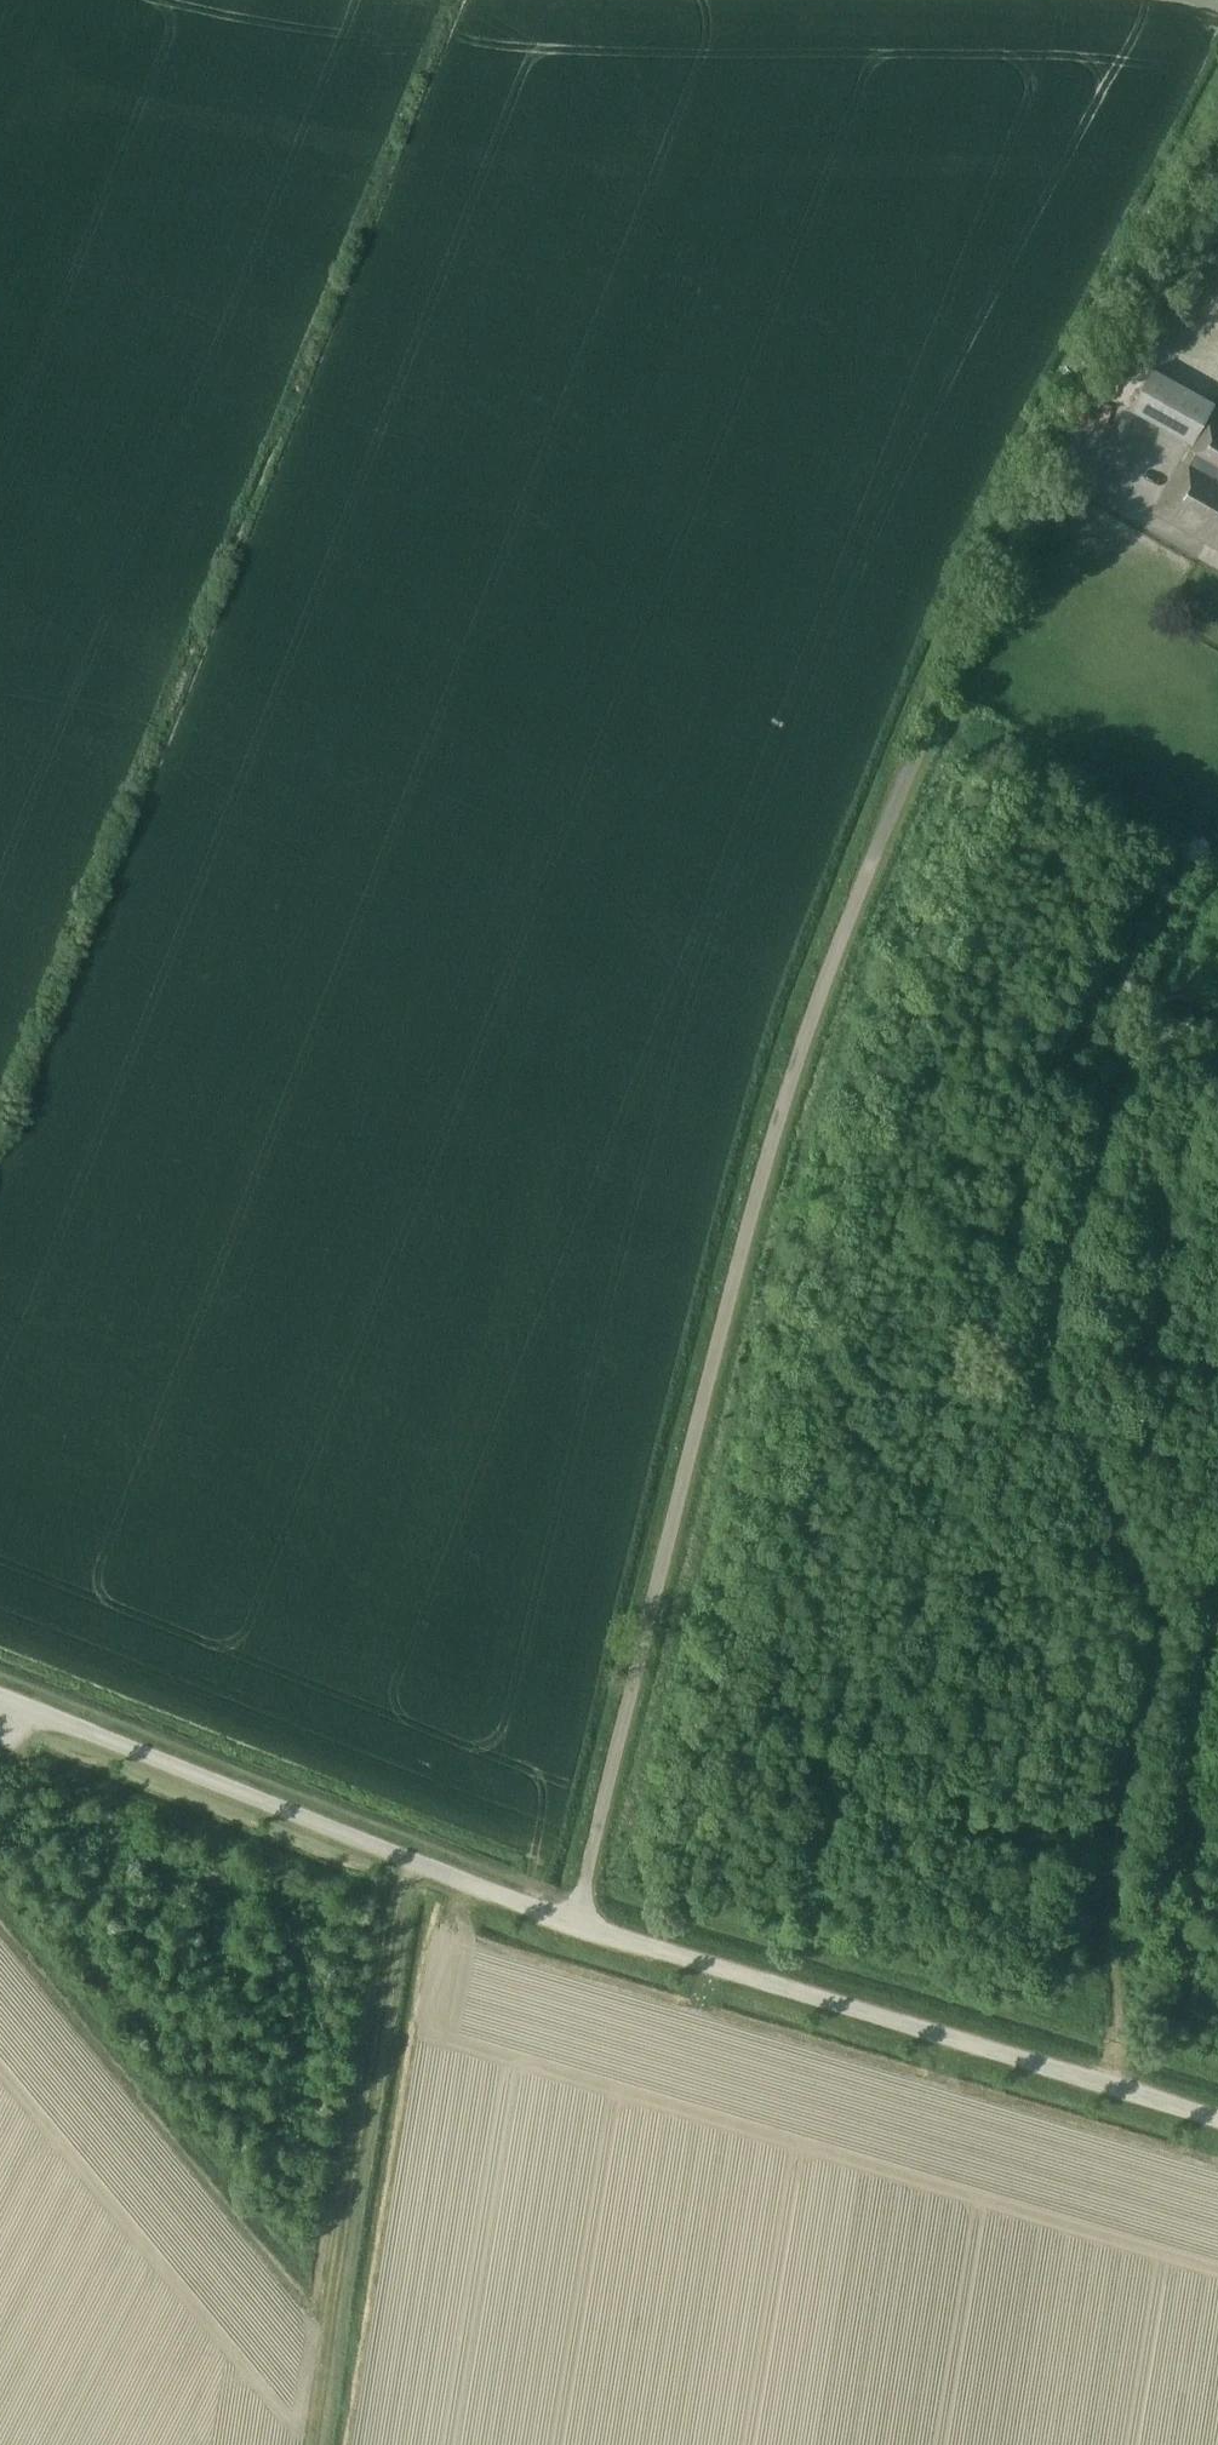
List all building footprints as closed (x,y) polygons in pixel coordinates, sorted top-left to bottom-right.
[(1213,403),(1213,402),(1153,368),(1130,408),(1191,442),(1152,511),(1217,548),(1217,406),(1213,403)]
